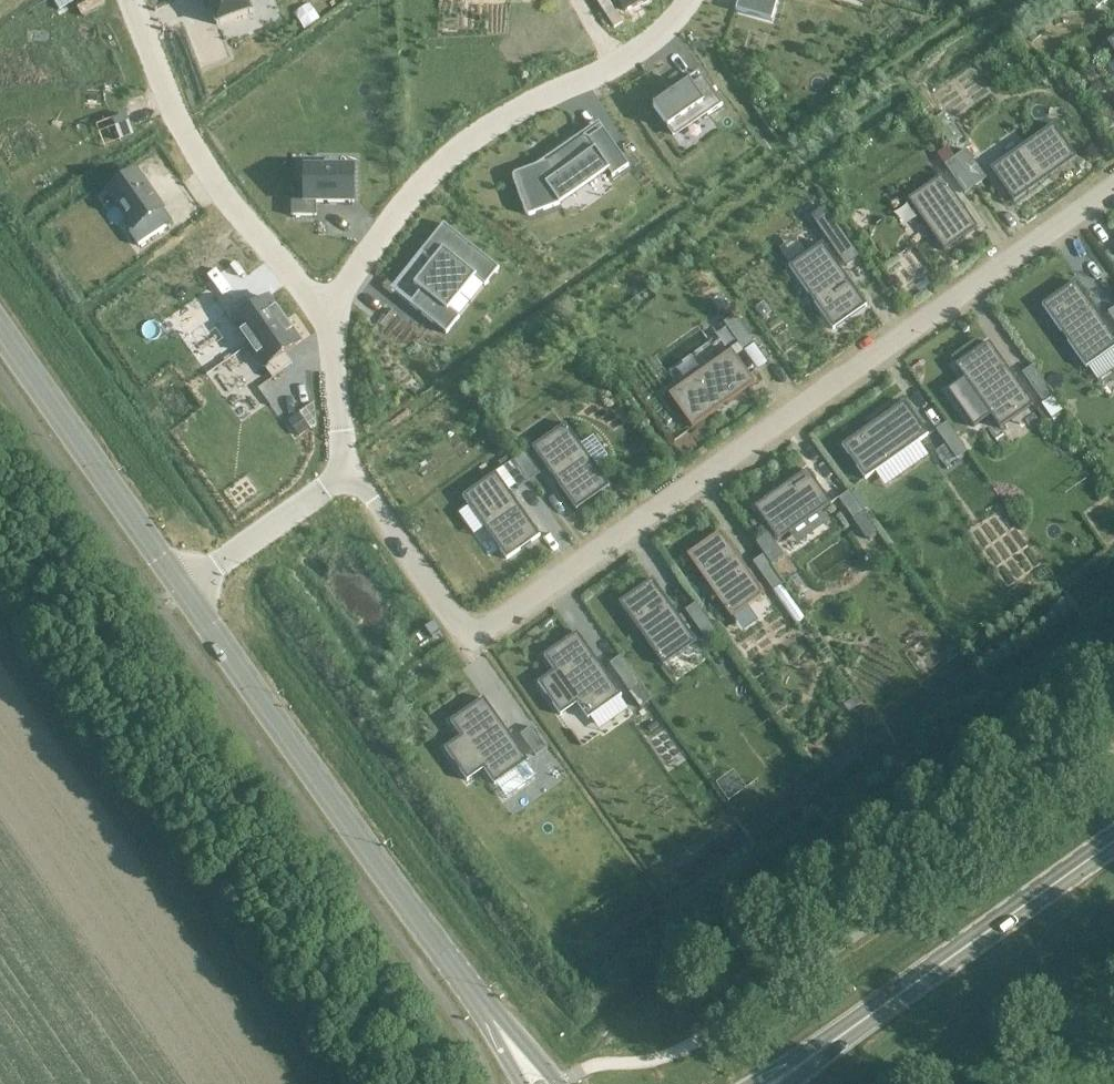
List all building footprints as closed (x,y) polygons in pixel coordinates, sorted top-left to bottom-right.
[(217,24),(216,24),(217,26),(219,25),(249,13),(251,12),(251,10),(250,11),(246,0),(207,0),(217,24)] [(735,11),(772,21),(778,0),(738,0),(735,11)] [(60,51),(18,51),(18,78),(89,78),(89,97),(123,97),(106,51),(75,51),(75,45),(91,45),(91,16),(60,16),(60,51)] [(703,76),(655,110),(674,137),(722,104),(703,76)] [(122,119),(109,124),(117,147),(131,142),(122,119)] [(1053,125),(990,169),(1014,202),(1077,158),(1053,125)] [(512,176),(512,177),(512,178),(525,214),(526,215),(527,216),(528,216),(529,216),(559,205),(607,171),(612,178),(629,167),(601,128),(587,138),(587,137),(586,137),(585,136),(584,137),(583,137),(548,161),(514,174),(513,174),(513,175),(512,175),(512,176)] [(955,158),(976,187),(986,179),(966,150),(955,158)] [(976,187),(955,158),(944,165),(965,194),(976,187)] [(305,202),(291,202),(291,217),(317,217),(317,203),(354,203),(354,170),(305,170),(305,202)] [(135,173),(109,192),(135,228),(129,232),(139,246),(167,226),(157,212),(161,210),(135,173)] [(907,199),(944,251),(978,228),(940,175),(907,199)] [(824,208),(812,217),(846,266),(859,257),(824,208)] [(421,290),(409,304),(446,334),(460,318),(449,309),(474,278),(485,286),(499,269),(443,224),(420,253),(432,262),(414,285),(421,290)] [(771,240),(780,254),(793,245),(783,232),(771,240)] [(867,306),(822,243),(789,267),(833,330),(867,306)] [(1086,368),(1113,348),(1113,337),(1075,282),(1042,305),(1086,368)] [(237,303),(225,312),(248,346),(284,321),(268,298),(245,314),(237,303)] [(1104,308),(1113,321),(1113,301),(1104,308)] [(724,324),(745,353),(755,346),(735,317),(724,324)] [(284,321),(248,346),(272,380),(284,371),(277,360),(300,344),(284,321)] [(965,379),(949,391),(974,427),(991,415),(1000,429),(1033,405),(989,342),(956,366),(965,379)] [(755,383),(732,350),(668,394),(692,428),(755,383)] [(1022,373),(1042,402),(1053,394),(1032,365),(1022,373)] [(1052,397),(1042,405),(1052,419),(1062,411),(1052,397)] [(842,446),(865,479),(928,435),(905,402),(842,446)] [(299,415),(289,422),(299,437),(310,429),(299,415)] [(936,430),(956,459),(967,451),(946,422),(936,430)] [(565,424),(532,448),(576,511),(610,487),(595,466),(607,457),(593,436),(580,445),(565,424)] [(529,482),(540,475),(525,453),(514,461),(529,482)] [(499,463),(502,467),(508,462),(505,458),(499,463)] [(529,482),(514,461),(503,468),(519,490),(529,482)] [(807,470),(755,508),(778,541),(831,504),(807,470)] [(469,506),(459,514),(474,535),(484,528),(507,560),(540,536),(496,473),(463,497),(469,506)] [(864,513),(849,491),(838,498),(854,520),(864,513)] [(464,521),(454,525),(462,549),(472,545),(464,521)] [(687,555),(731,618),(765,595),(720,532),(687,555)] [(756,542),(764,554),(771,564),(783,556),(768,534),(756,542)] [(753,563),(774,592),(785,585),(764,556),(753,563)] [(619,603),(663,666),(697,643),(652,580),(619,603)] [(686,611),(701,633),(712,625),(696,604),(686,611)] [(577,704),(588,719),(621,696),(577,633),(544,656),(555,671),(538,683),(561,716),(577,704)] [(641,685),(620,656),(610,663),(630,692),(641,685)] [(461,737),(444,749),(468,782),(484,770),(495,786),(497,784),(507,799),(538,777),(528,762),(529,762),(484,698),(450,722),(461,737)] [(543,744),(528,723),(517,730),(532,752),(543,744)]
